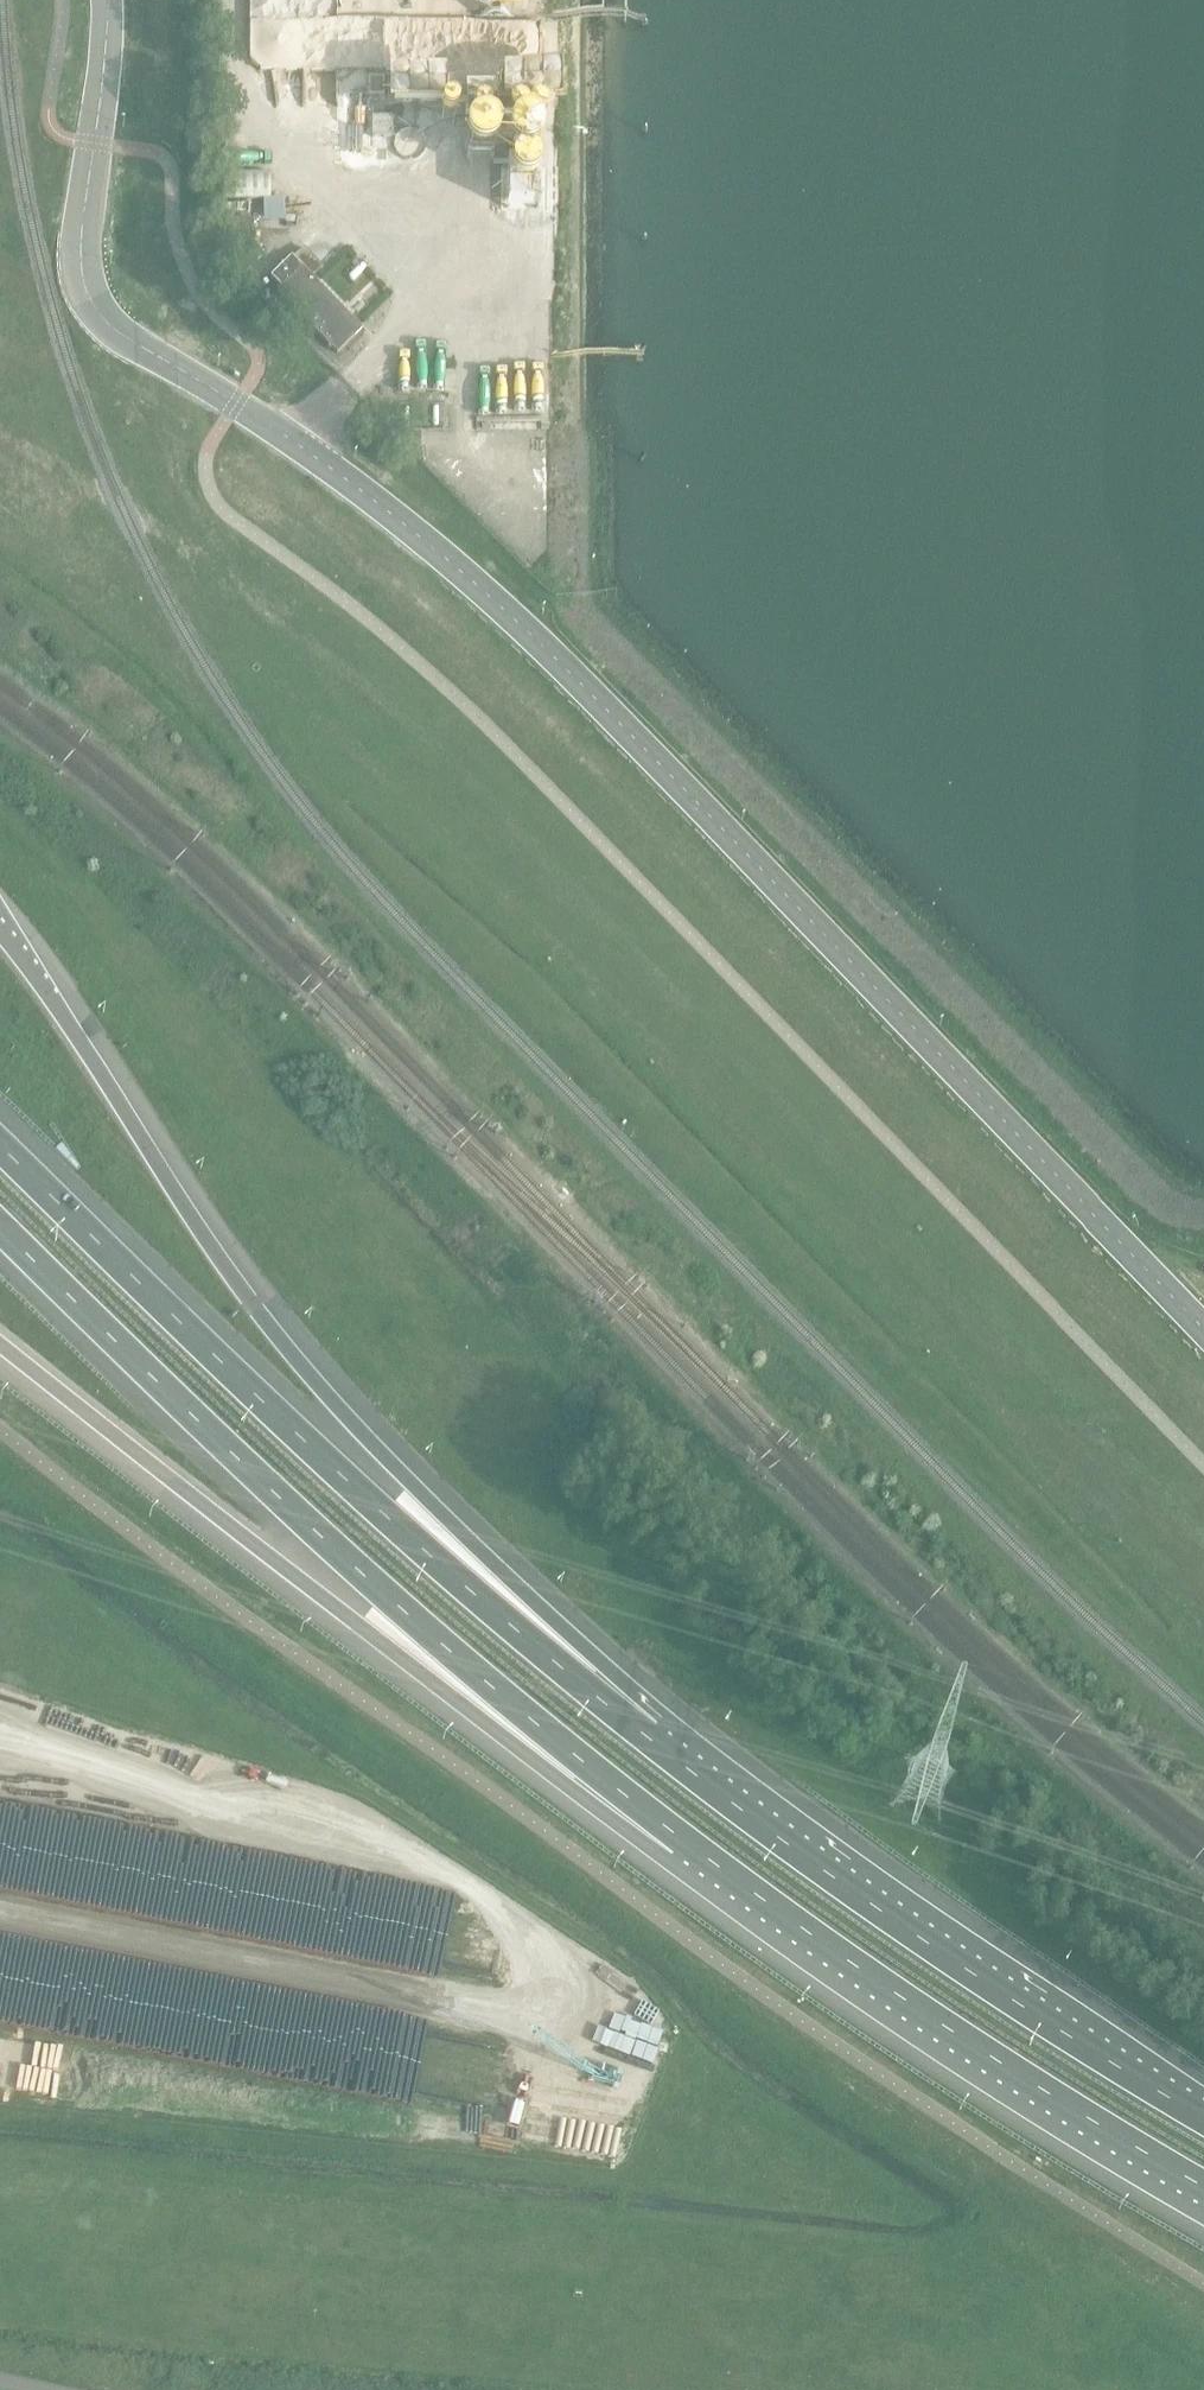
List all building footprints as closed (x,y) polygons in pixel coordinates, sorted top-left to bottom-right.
[(540,198),(534,171),(522,174),(524,185),(509,188),(513,204),(540,198)] [(222,199),(270,199),(270,173),(222,173),(222,199)] [(276,291),(336,354),(362,329),(347,314),(344,318),(335,308),(338,305),(291,256),(270,277),(280,287),(276,291)]
